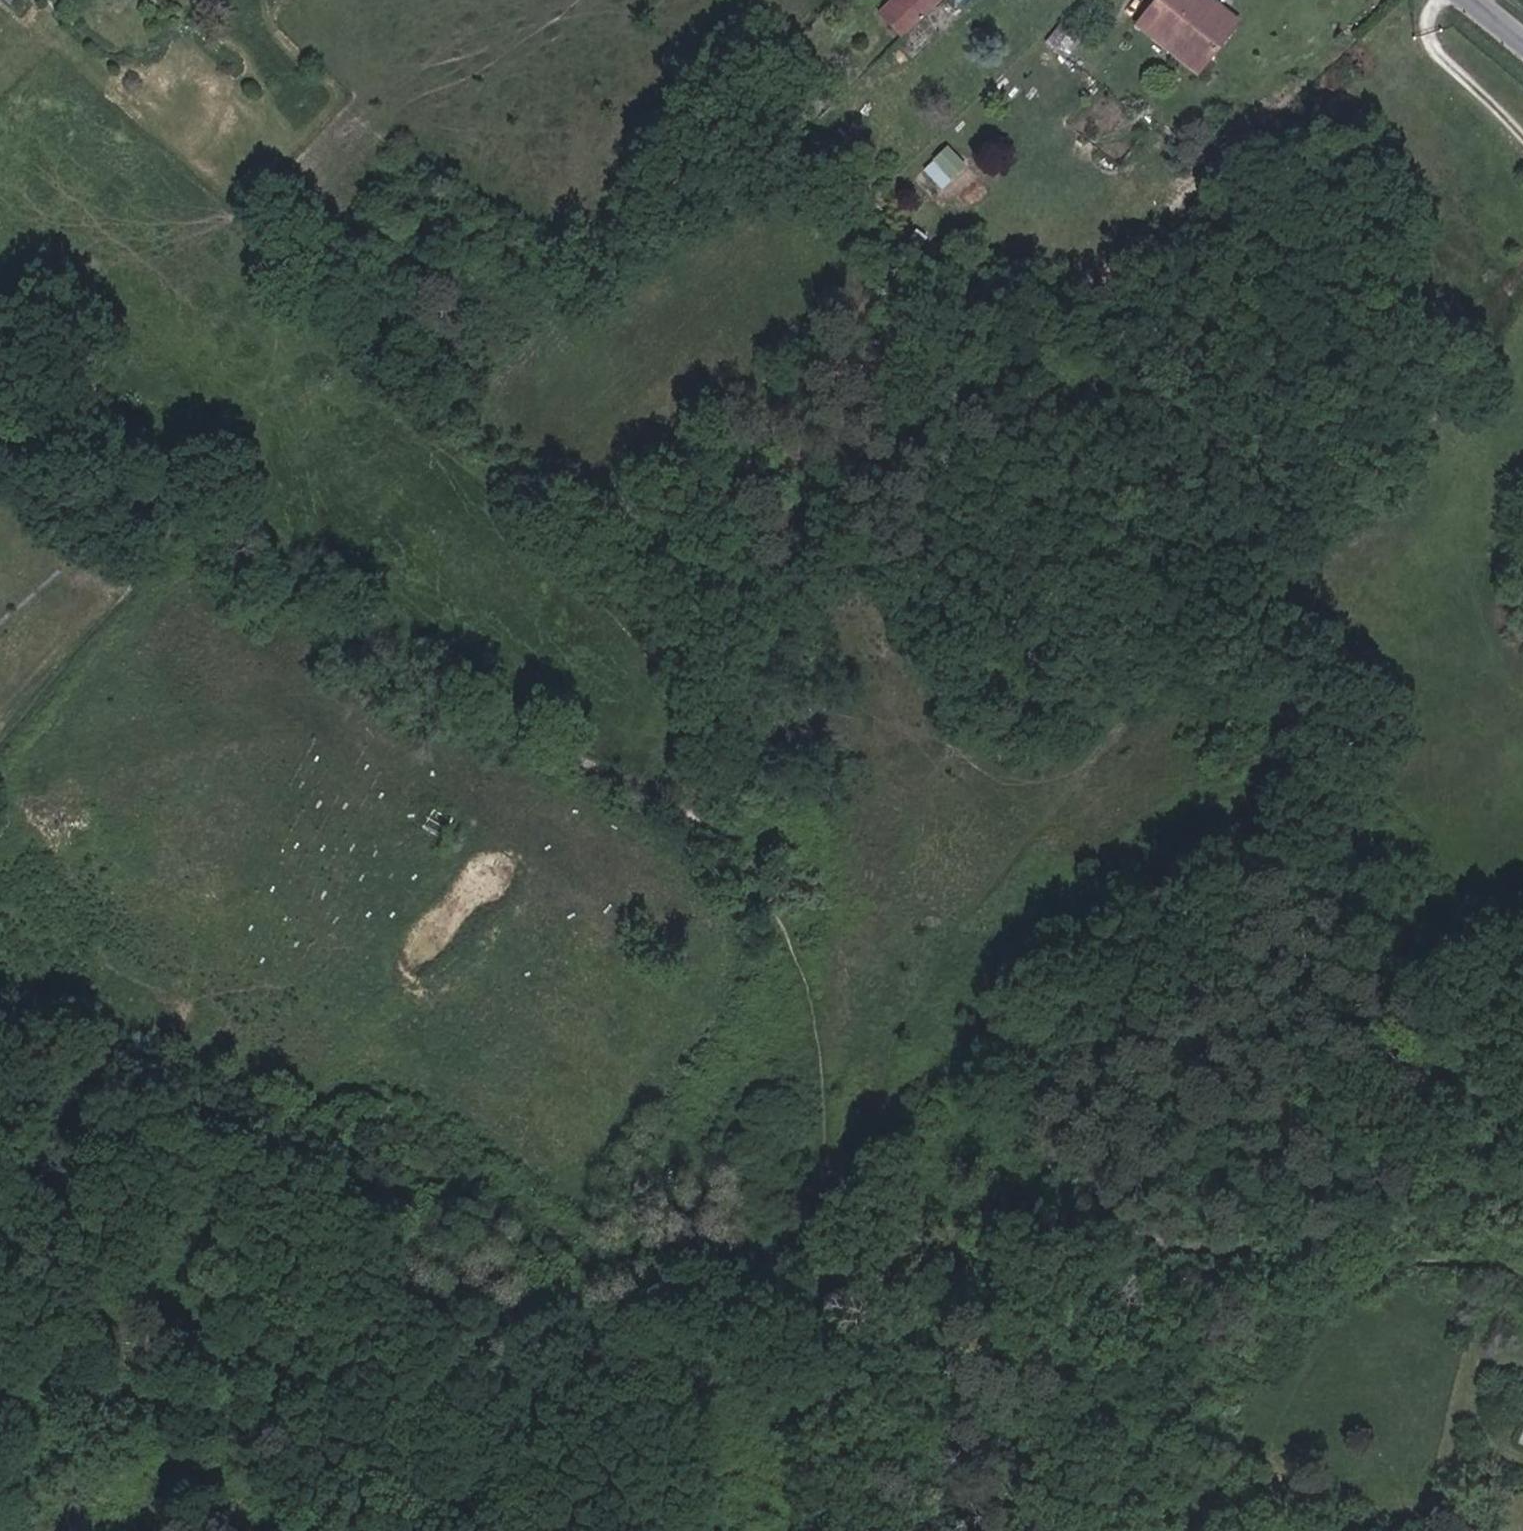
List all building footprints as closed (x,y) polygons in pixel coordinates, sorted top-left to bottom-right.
[(910,35),(948,0),(895,0),(886,9),(910,35)] [(1221,0),(1159,0),(1143,20),(1172,45),(1185,29),(1216,54),(1245,20),(1221,0)] [(1203,70),(1216,54),(1185,29),(1172,45),(1203,70)] [(949,144),(925,168),(944,187),(968,162),(949,144)] [(434,809),(416,799),(410,812),(427,822),(434,809)]
